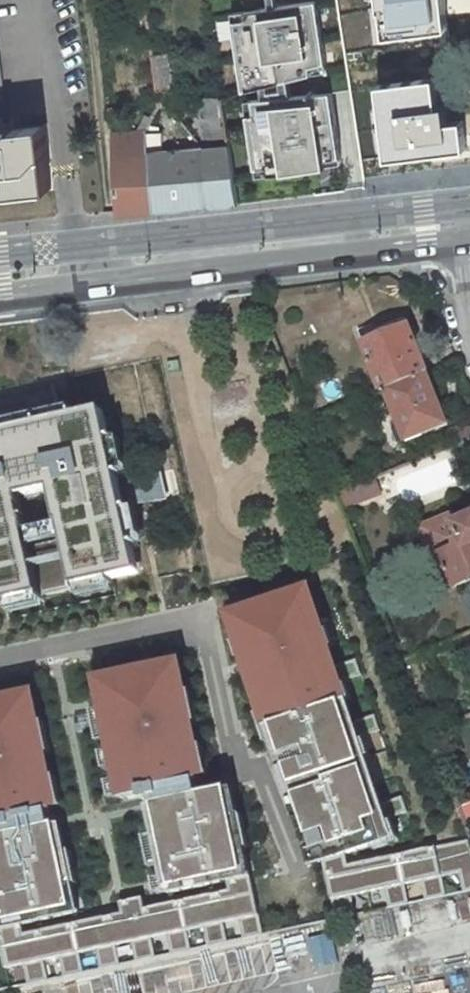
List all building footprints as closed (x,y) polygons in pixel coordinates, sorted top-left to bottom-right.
[(385,36),(450,29),(446,0),(381,0),(385,36)] [(318,1),(233,13),(245,93),(312,74),(328,72),(318,1)] [(436,77),(380,84),(389,159),(467,149),(464,121),(450,123),(448,105),(440,106),(436,77)] [(257,177),(341,163),(330,93),(246,100),(257,177)] [(206,137),(227,136),(224,95),(203,96),(206,137)] [(51,188),(44,127),(14,130),(13,124),(0,126),(0,194),(51,188)] [(148,151),(146,129),(111,131),(117,217),(153,213),(148,151)] [(230,144),(204,147),(209,208),(239,205),(230,144)] [(204,147),(148,151),(153,213),(209,208),(204,147)] [(451,182),(469,180),(469,152),(449,154),(451,182)] [(386,391),(428,374),(409,325),(363,343),(383,392),(386,391)] [(406,441),(449,425),(428,374),(386,391),(406,441)] [(0,430),(0,597),(13,594),(16,604),(50,598),(48,588),(78,583),(80,593),(119,584),(117,572),(148,565),(132,504),(127,481),(113,407),(0,430)] [(462,444),(469,440),(469,424),(461,428),(457,431),(462,444)] [(394,469),(398,497),(456,490),(453,462),(394,469)] [(164,475),(127,481),(132,504),(170,497),(164,475)] [(342,491),(348,507),(384,493),(377,477),(342,491)] [(457,586),(469,580),(469,517),(456,523),(453,514),(421,528),(434,559),(442,555),(449,573),(451,572),(457,586)] [(318,581),(228,613),(316,870),(327,867),(350,858),(402,840),(318,581)] [(0,692),(0,943),(6,968),(26,965),(29,982),(48,978),(45,961),(62,958),(65,975),(85,970),(82,953),(97,950),(100,967),(120,963),(117,946),(133,943),(136,960),(155,956),(153,938),(168,935),(171,952),(191,948),(188,930),(205,927),(208,945),(227,941),(224,923),(241,919),(245,937),(265,933),(235,784),(206,788),(204,773),(214,772),(209,741),(205,742),(201,720),(206,719),(200,685),(193,686),(187,655),(97,673),(104,708),(98,708),(103,741),(111,740),(112,748),(106,749),(109,769),(116,768),(118,778),(112,779),(115,797),(121,796),(122,799),(144,795),(145,800),(153,799),(159,834),(149,835),(154,866),(165,864),(167,874),(157,876),(160,892),(172,890),(174,901),(147,907),(145,896),(124,900),(126,910),(87,918),(85,904),(80,905),(62,819),(58,820),(54,805),(68,802),(62,770),(58,772),(53,751),(58,749),(51,718),(46,718),(39,685),(0,692)] [(467,822),(469,821),(469,802),(460,806),(467,822)] [(327,867),(339,916),(469,887),(469,839),(352,863),(350,858),(327,867)]
